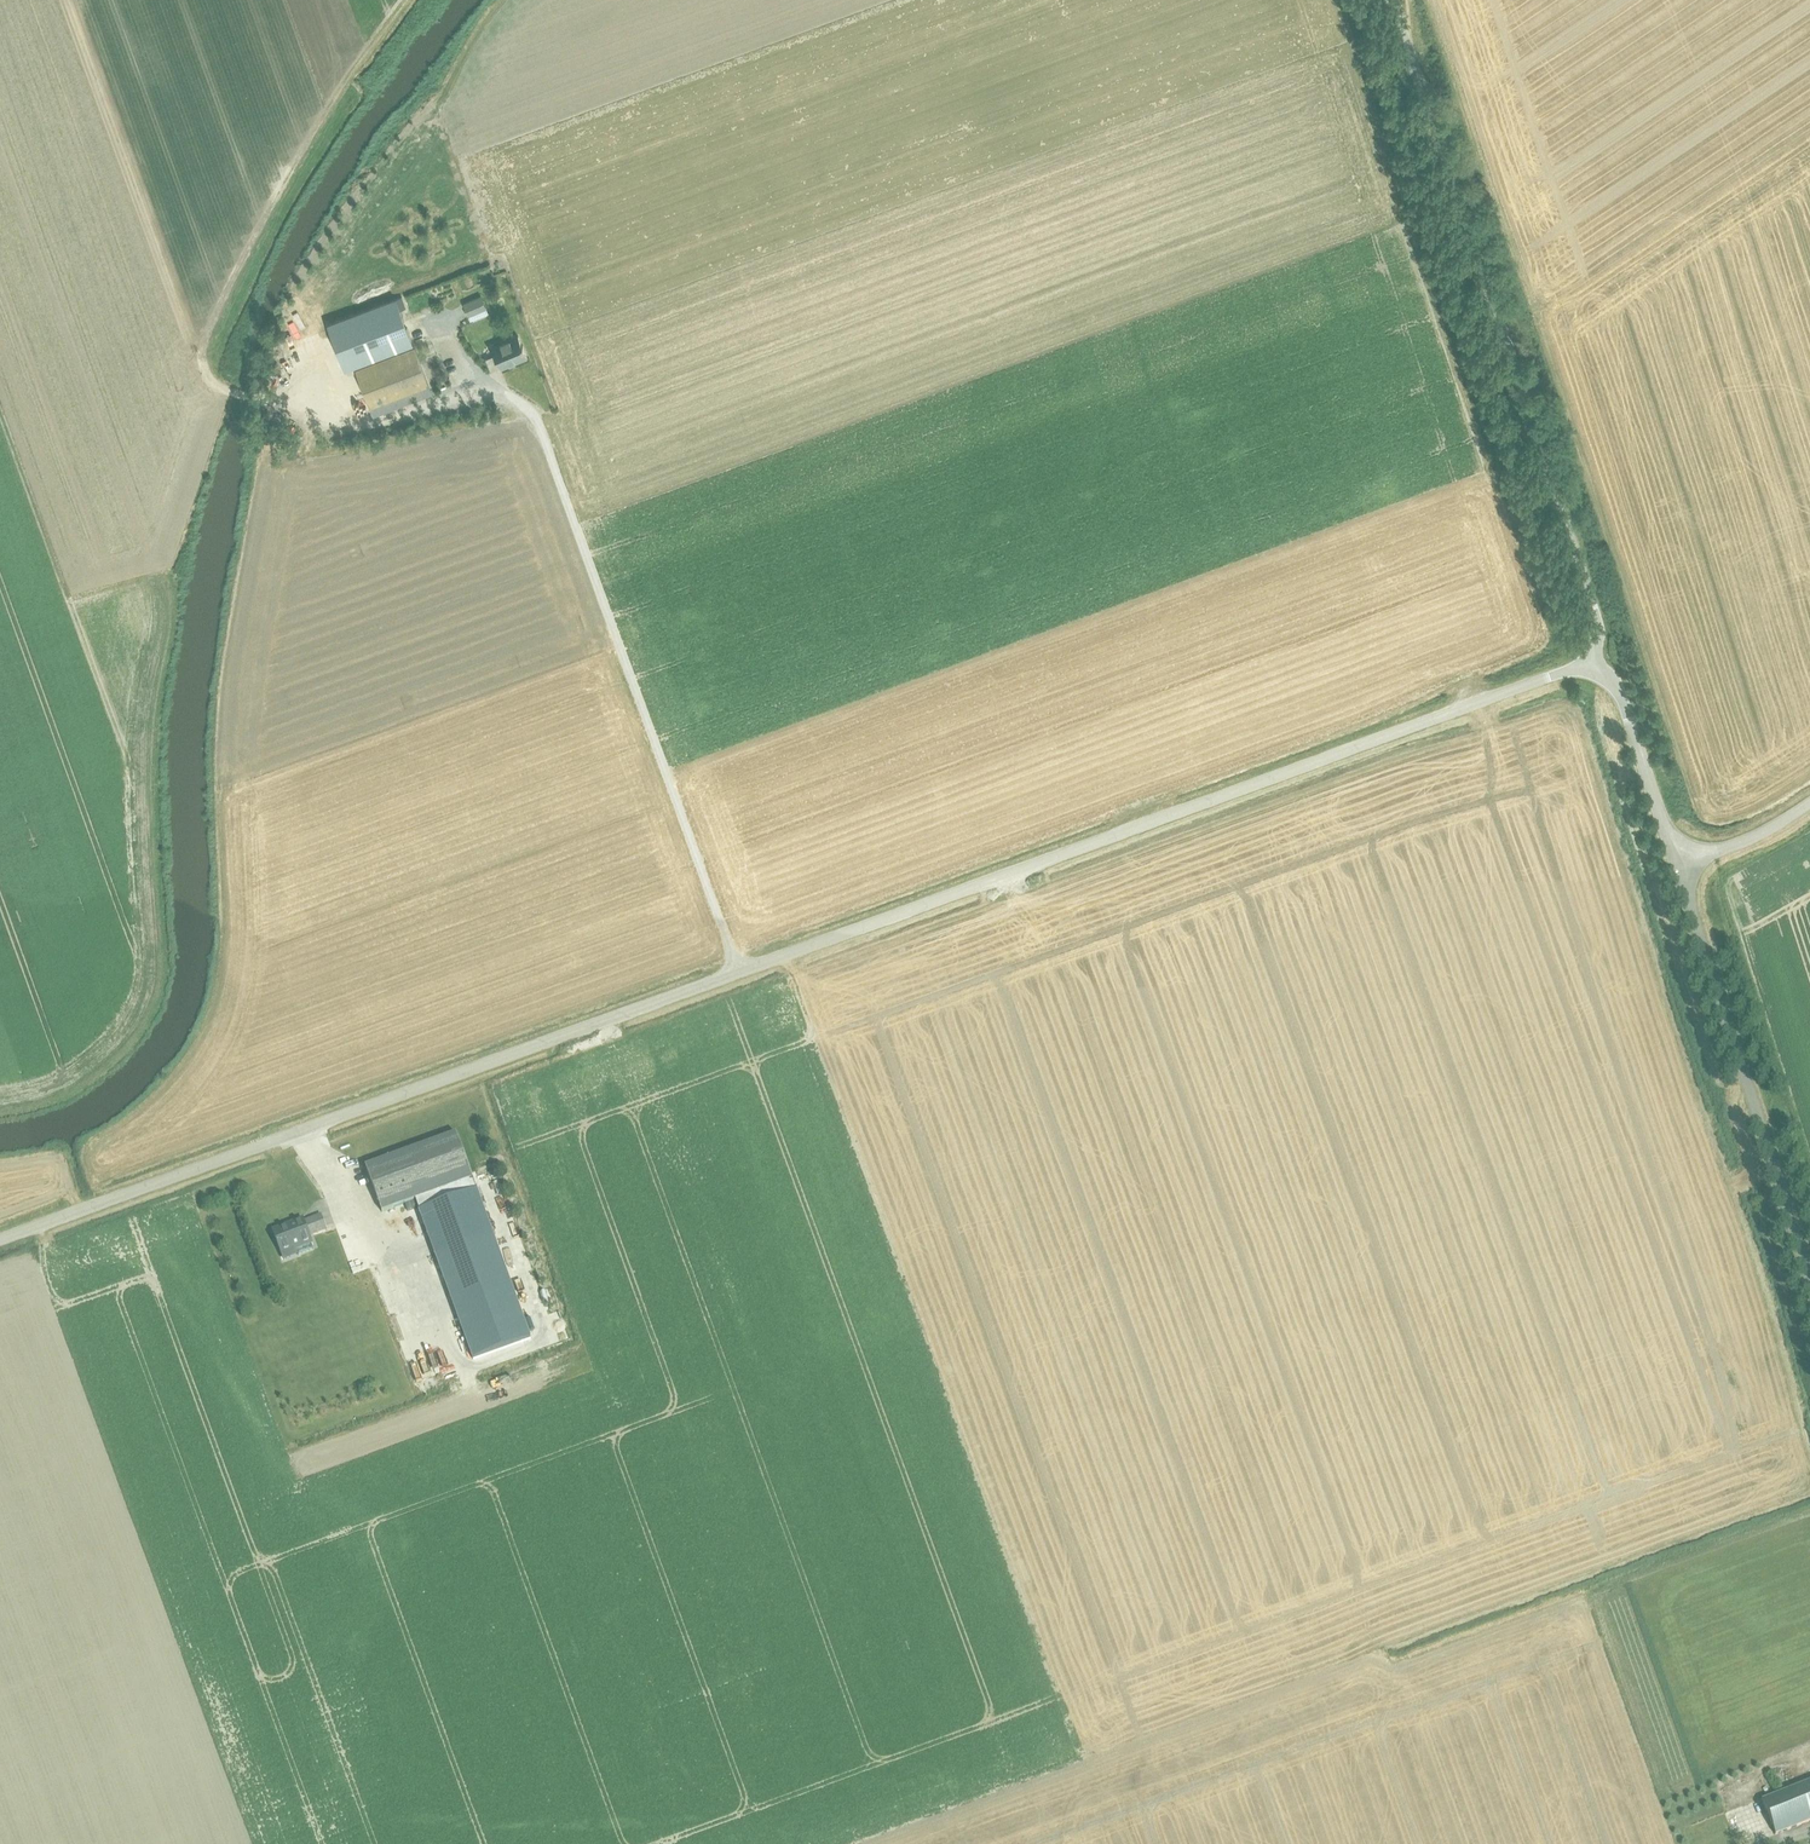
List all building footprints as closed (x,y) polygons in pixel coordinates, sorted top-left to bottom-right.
[(481,296),(463,303),(469,316),(487,308),(481,296)] [(395,298),(328,324),(345,370),(356,365),(413,344),(395,298)] [(518,335),(491,346),(500,367),(527,356),(523,347),(523,346),(522,344),(518,335)] [(413,344),(356,365),(371,405),(430,383),(415,343),(413,344)] [(456,1134),(365,1167),(382,1213),(415,1201),(473,1179),(456,1134)] [(473,1179),(415,1201),(473,1360),(531,1339),(473,1179)] [(303,1219),(272,1231),(283,1259),(284,1260),(298,1254),(298,1255),(313,1249),(311,1244),(313,1243),(303,1219)] [(1809,1821),(1809,1781),(1761,1801),(1775,1835),(1809,1821)]
